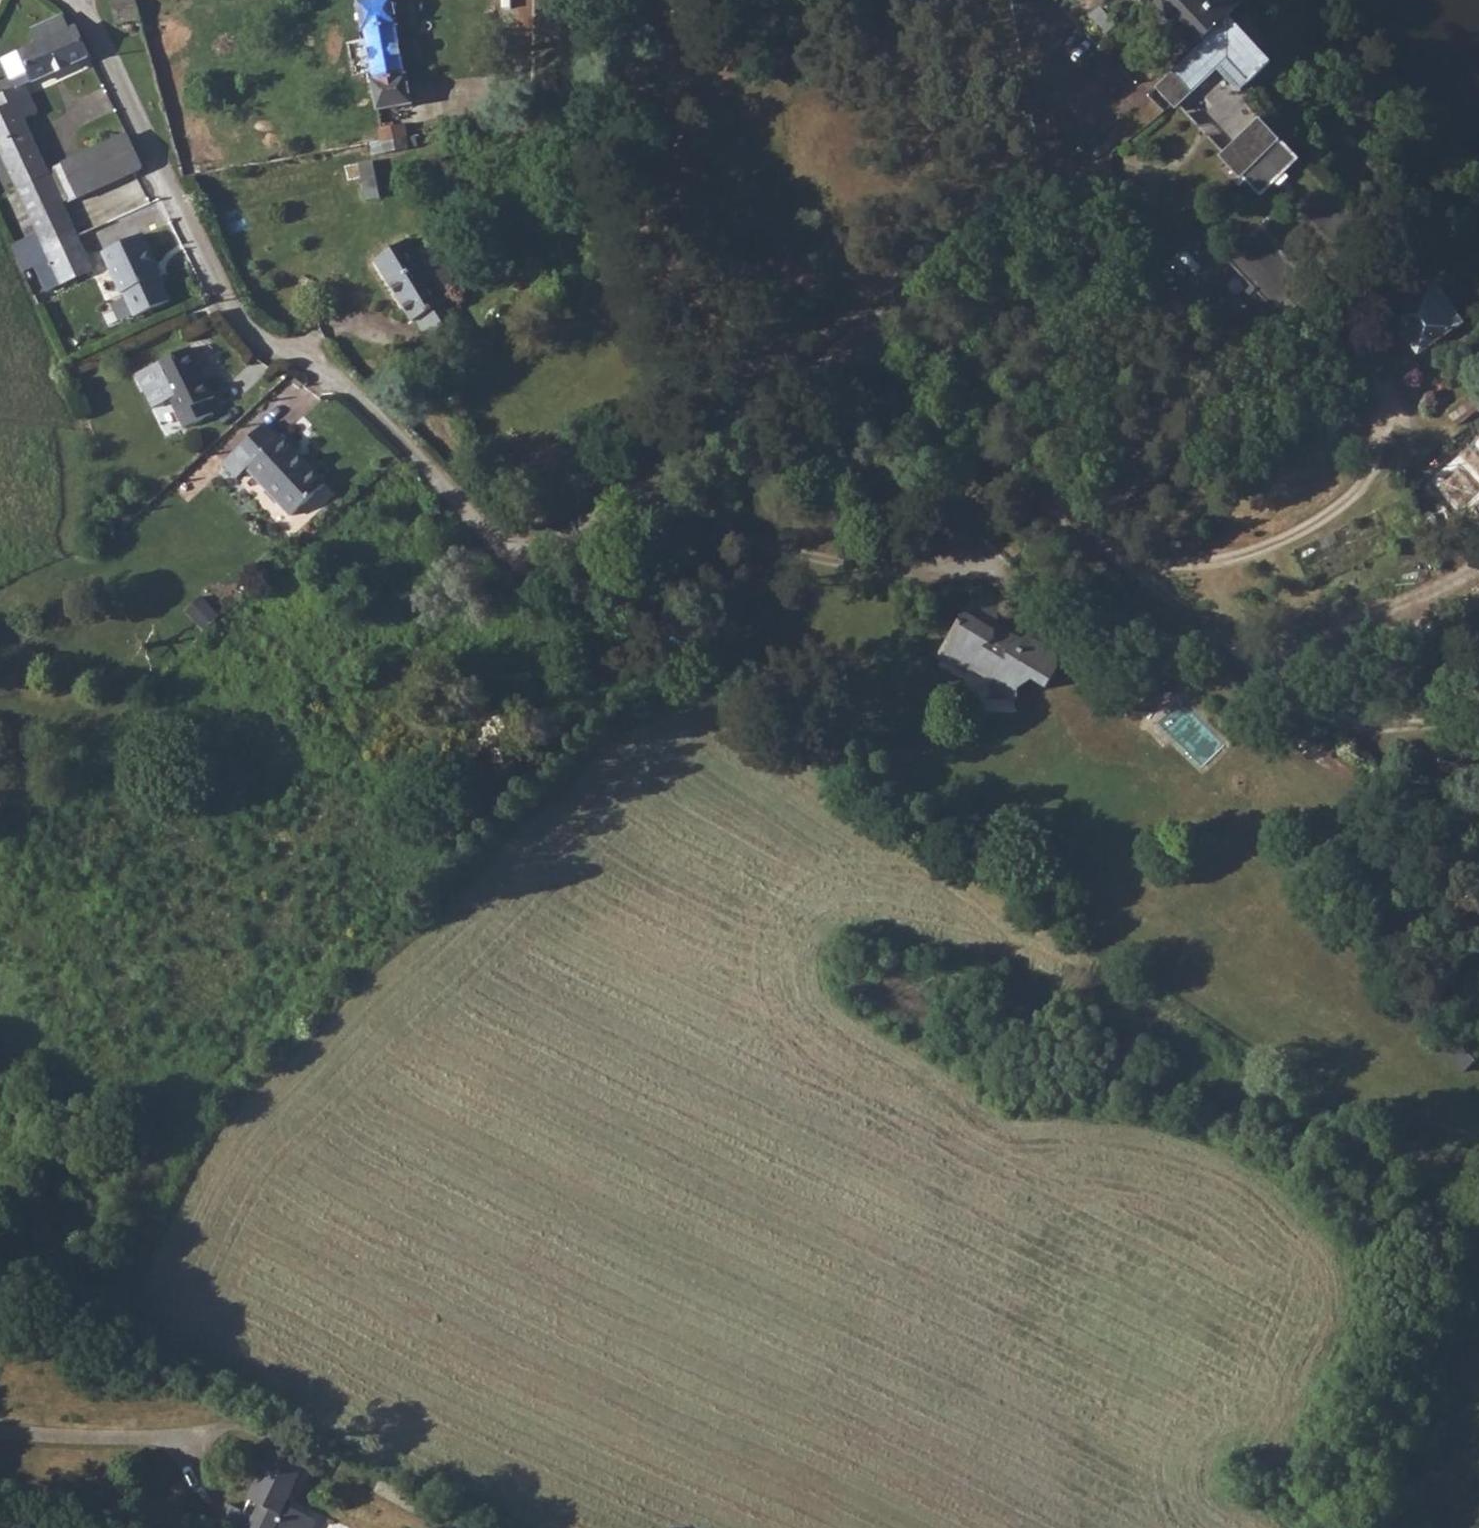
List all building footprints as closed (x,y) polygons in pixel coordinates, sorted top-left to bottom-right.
[(103,15),(127,12),(123,0),(98,0),(103,15)] [(392,0),(384,0),(352,7),(357,34),(363,33),(392,29),(396,28),(392,0)] [(1197,62),(1231,29),(1244,16),(1238,9),(1224,7),(1219,13),(1206,0),(1188,0),(1161,24),(1197,62)] [(50,3),(21,14),(30,32),(9,42),(17,62),(0,72),(0,81),(1,83),(9,79),(75,45),(56,9),(50,3)] [(364,41),(368,78),(399,75),(392,29),(363,33),(364,41)] [(1173,84),(1194,106),(1230,71),(1256,94),(1275,78),(1231,29),(1197,62),(1173,84)] [(345,79),(368,78),(364,41),(341,45),(345,79)] [(368,78),(372,115),(406,108),(402,75),(399,75),(368,78)] [(1,83),(0,84),(0,96),(9,114),(22,106),(9,79),(1,83)] [(28,221),(56,207),(105,185),(89,151),(40,175),(9,114),(0,96),(0,164),(28,221)] [(105,185),(141,167),(123,134),(89,151),(105,185)] [(1247,181),(1269,161),(1250,141),(1228,163),(1247,181)] [(376,147),(366,149),(368,159),(399,154),(398,143),(376,147)] [(1301,176),(1283,156),(1252,186),(1268,204),(1301,176)] [(357,187),(372,185),(369,166),(354,169),(357,187)] [(28,221),(44,253),(72,239),(56,207),(28,221)] [(1318,290),(1266,232),(1232,262),(1286,318),(1318,290)] [(112,268),(149,252),(139,234),(104,254),(112,268)] [(373,257),(399,299),(433,277),(408,235),(373,257)] [(72,239),(44,253),(61,289),(91,277),(72,239)] [(159,271),(149,252),(112,268),(123,290),(130,288),(140,309),(166,294),(155,275),(159,271)] [(433,277),(399,299),(411,319),(414,318),(421,328),(426,325),(434,338),(461,322),(433,277)] [(1432,287),(1421,287),(1388,311),(1418,357),(1459,326),(1432,287)] [(192,331),(201,326),(197,317),(187,320),(192,331)] [(160,369),(171,389),(205,369),(195,351),(160,369)] [(205,369),(171,389),(193,431),(218,417),(220,398),(205,369)] [(1461,395),(1473,413),(1478,409),(1478,382),(1461,395)] [(273,439),(262,425),(230,457),(294,515),(324,481),(278,437),(273,439)] [(989,676),(988,691),(1010,692),(1022,685),(1039,696),(1051,676),(1045,671),(1048,663),(1020,645),(1008,654),(1000,654),(988,647),(989,634),(961,615),(944,638),(949,641),(938,660),(960,675),(977,666),(989,676)] [(242,1520),(258,1527),(335,1527),(338,1523),(309,1507),(325,1472),(293,1455),(272,1500),(283,1504),(278,1519),(250,1505),(242,1520)]
